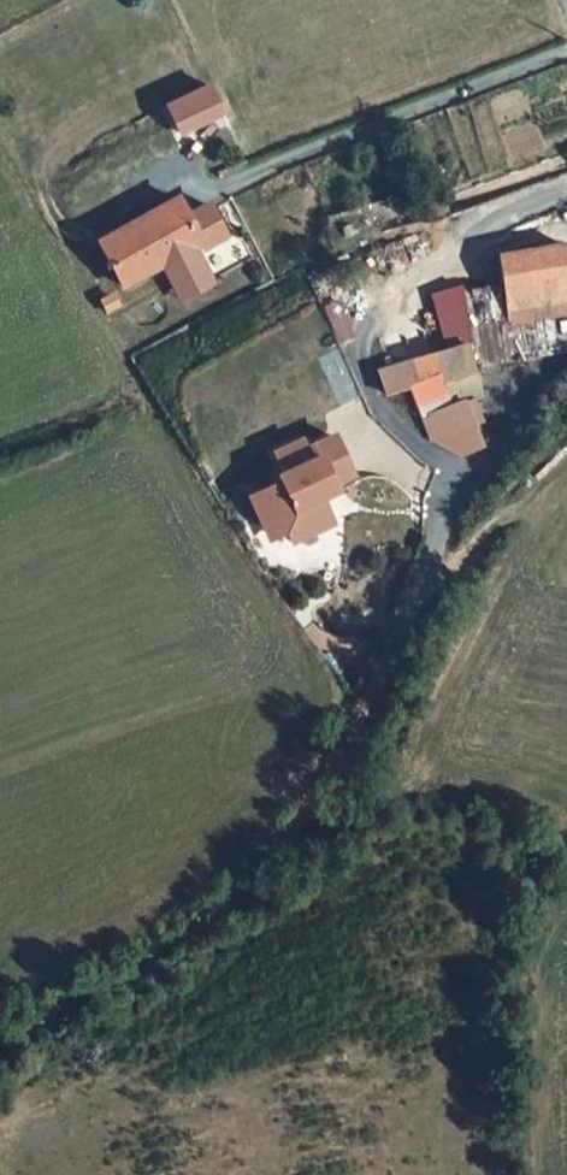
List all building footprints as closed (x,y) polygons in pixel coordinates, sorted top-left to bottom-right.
[(163,99),(179,134),(226,113),(211,79),(163,99)] [(159,260),(195,239),(201,250),(222,238),(202,203),(182,216),(171,198),(94,243),(124,288),(163,266),(159,260)] [(562,241),(495,253),(499,276),(458,284),(469,335),(474,362),(563,345),(566,340),(566,268),(562,241)] [(474,362),(469,335),(408,354),(415,375),(405,380),(433,461),(477,446),(462,400),(452,402),(444,377),(474,362)] [(304,434),(269,447),(280,477),(246,489),(265,540),(288,532),(291,541),(336,525),(324,492),(357,480),(338,427),(305,439),(304,434)]
